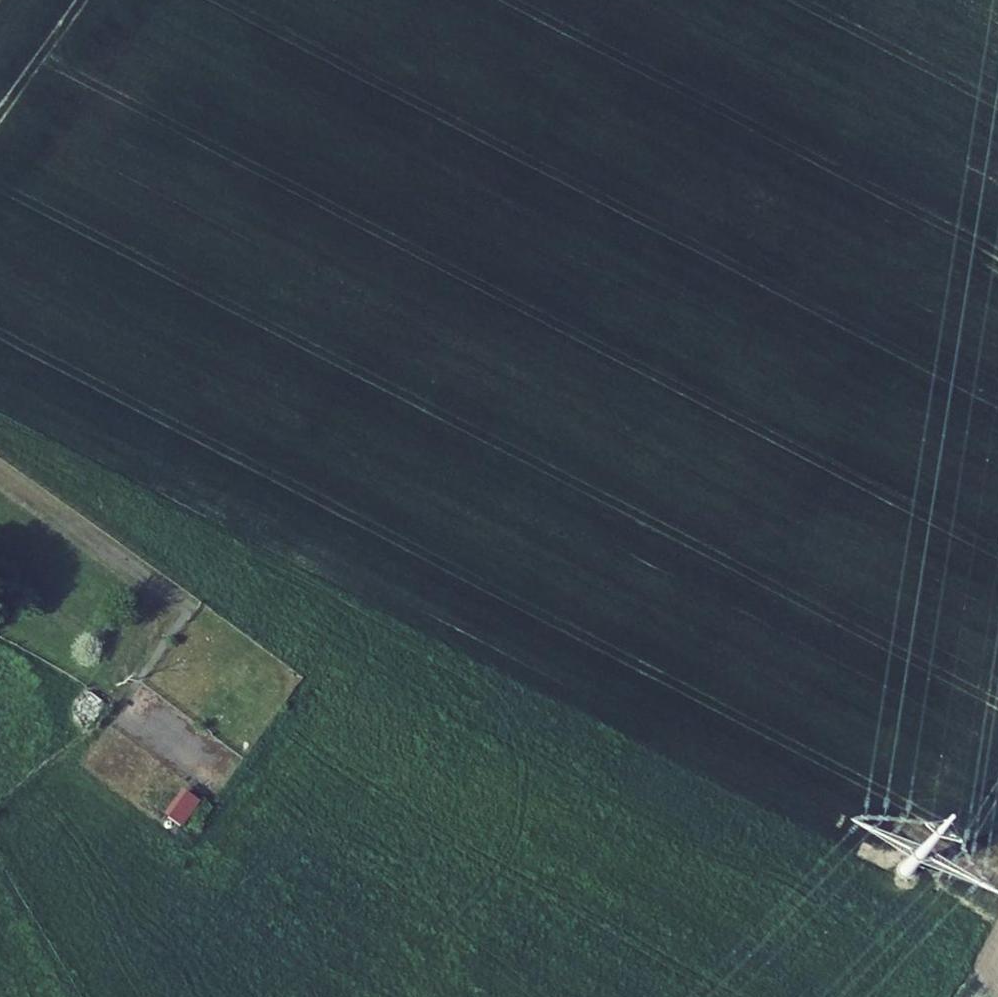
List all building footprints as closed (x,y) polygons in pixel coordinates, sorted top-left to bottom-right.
[(183,829),(200,802),(180,790),(164,817),(183,829)]
